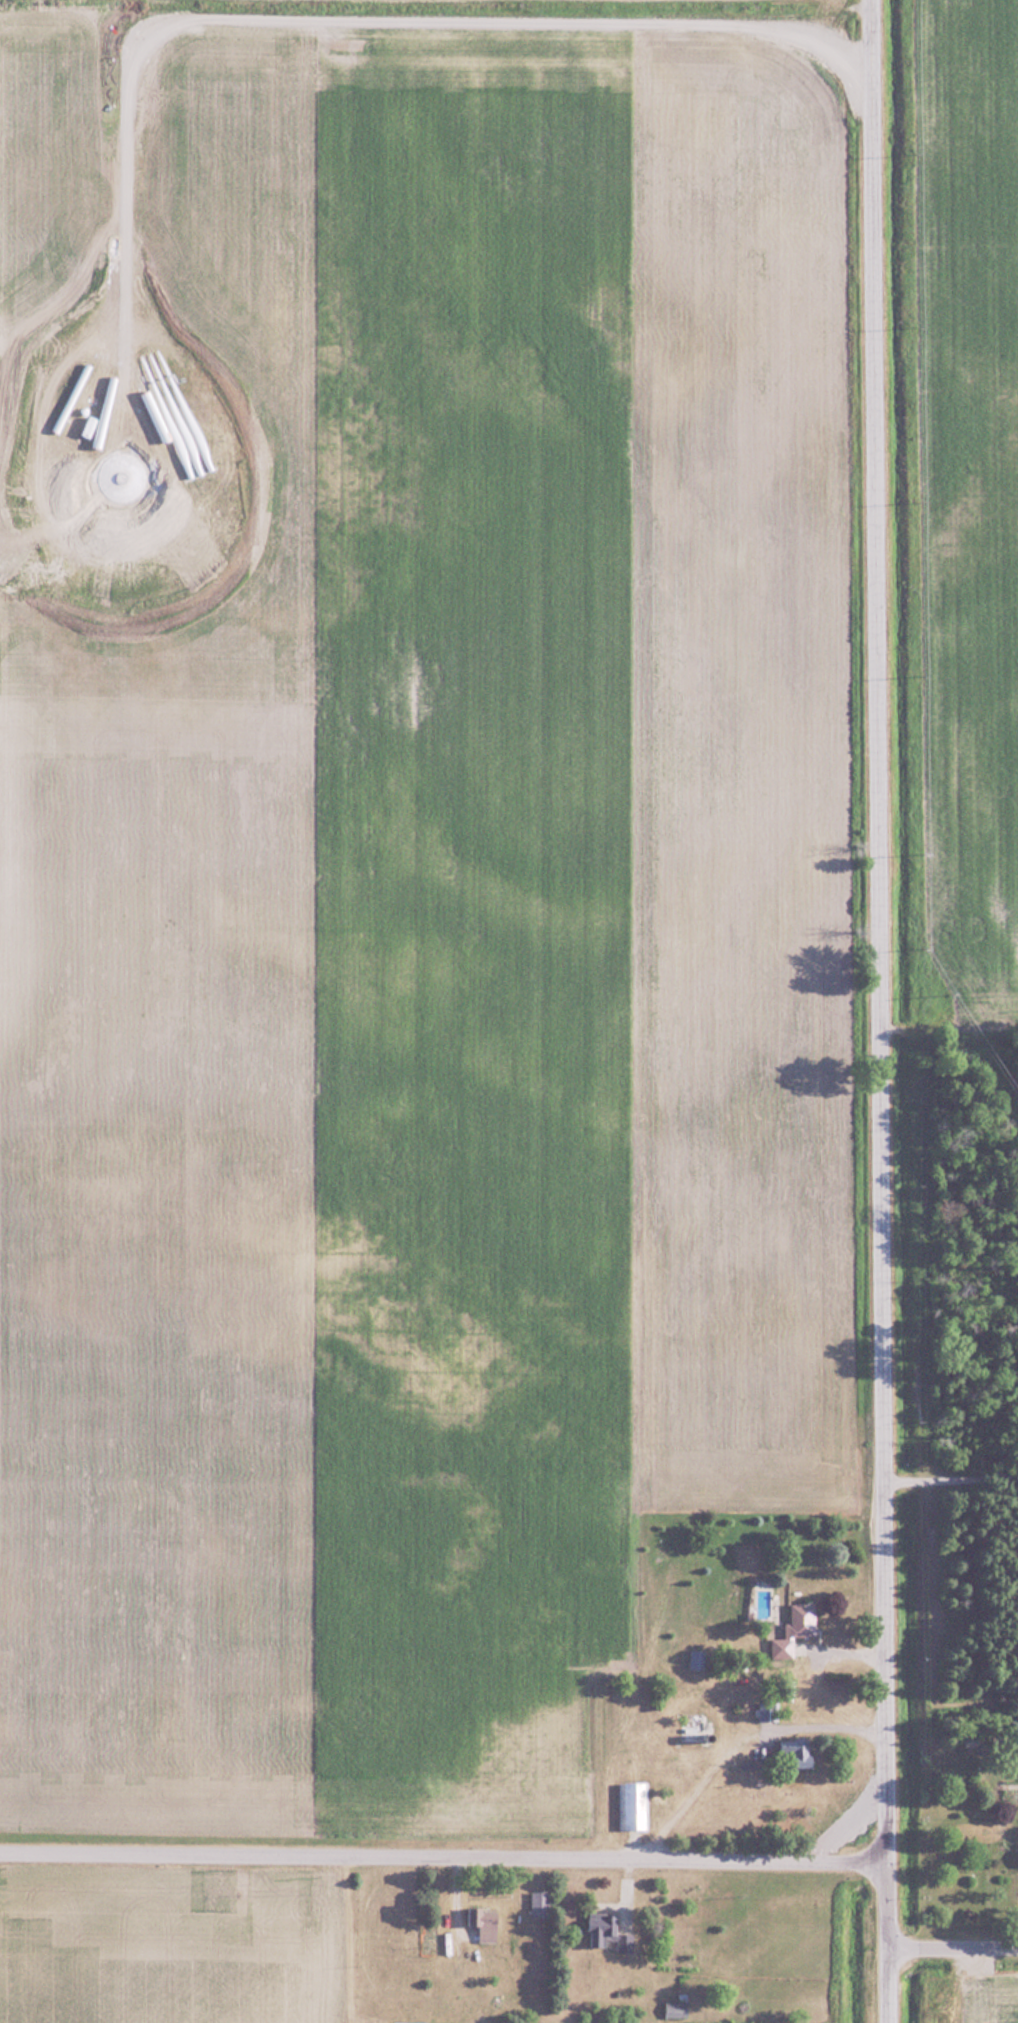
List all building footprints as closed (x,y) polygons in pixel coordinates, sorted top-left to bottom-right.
[(816,1636),(816,1603),(791,1603),(791,1623),(785,1623),(785,1638),(772,1639),(772,1658),(795,1658),(794,1637),(816,1636)] [(703,1669),(703,1650),(690,1650),(690,1669),(703,1669)] [(809,1738),(778,1738),(778,1760),(809,1760),(809,1738)] [(626,1782),(626,1829),(647,1829),(647,1782),(626,1782)] [(530,1916),(550,1916),(550,1892),(530,1892),(530,1916)] [(479,1925),(479,1942),(498,1943),(499,1918),(485,1918),(485,1908),(470,1908),(469,1925),(479,1925)] [(589,1913),(589,1950),(612,1949),(612,1951),(633,1951),(633,1933),(617,1933),(617,1913),(589,1913)] [(687,2016),(687,2001),(663,2001),(663,2016),(687,2016)]
